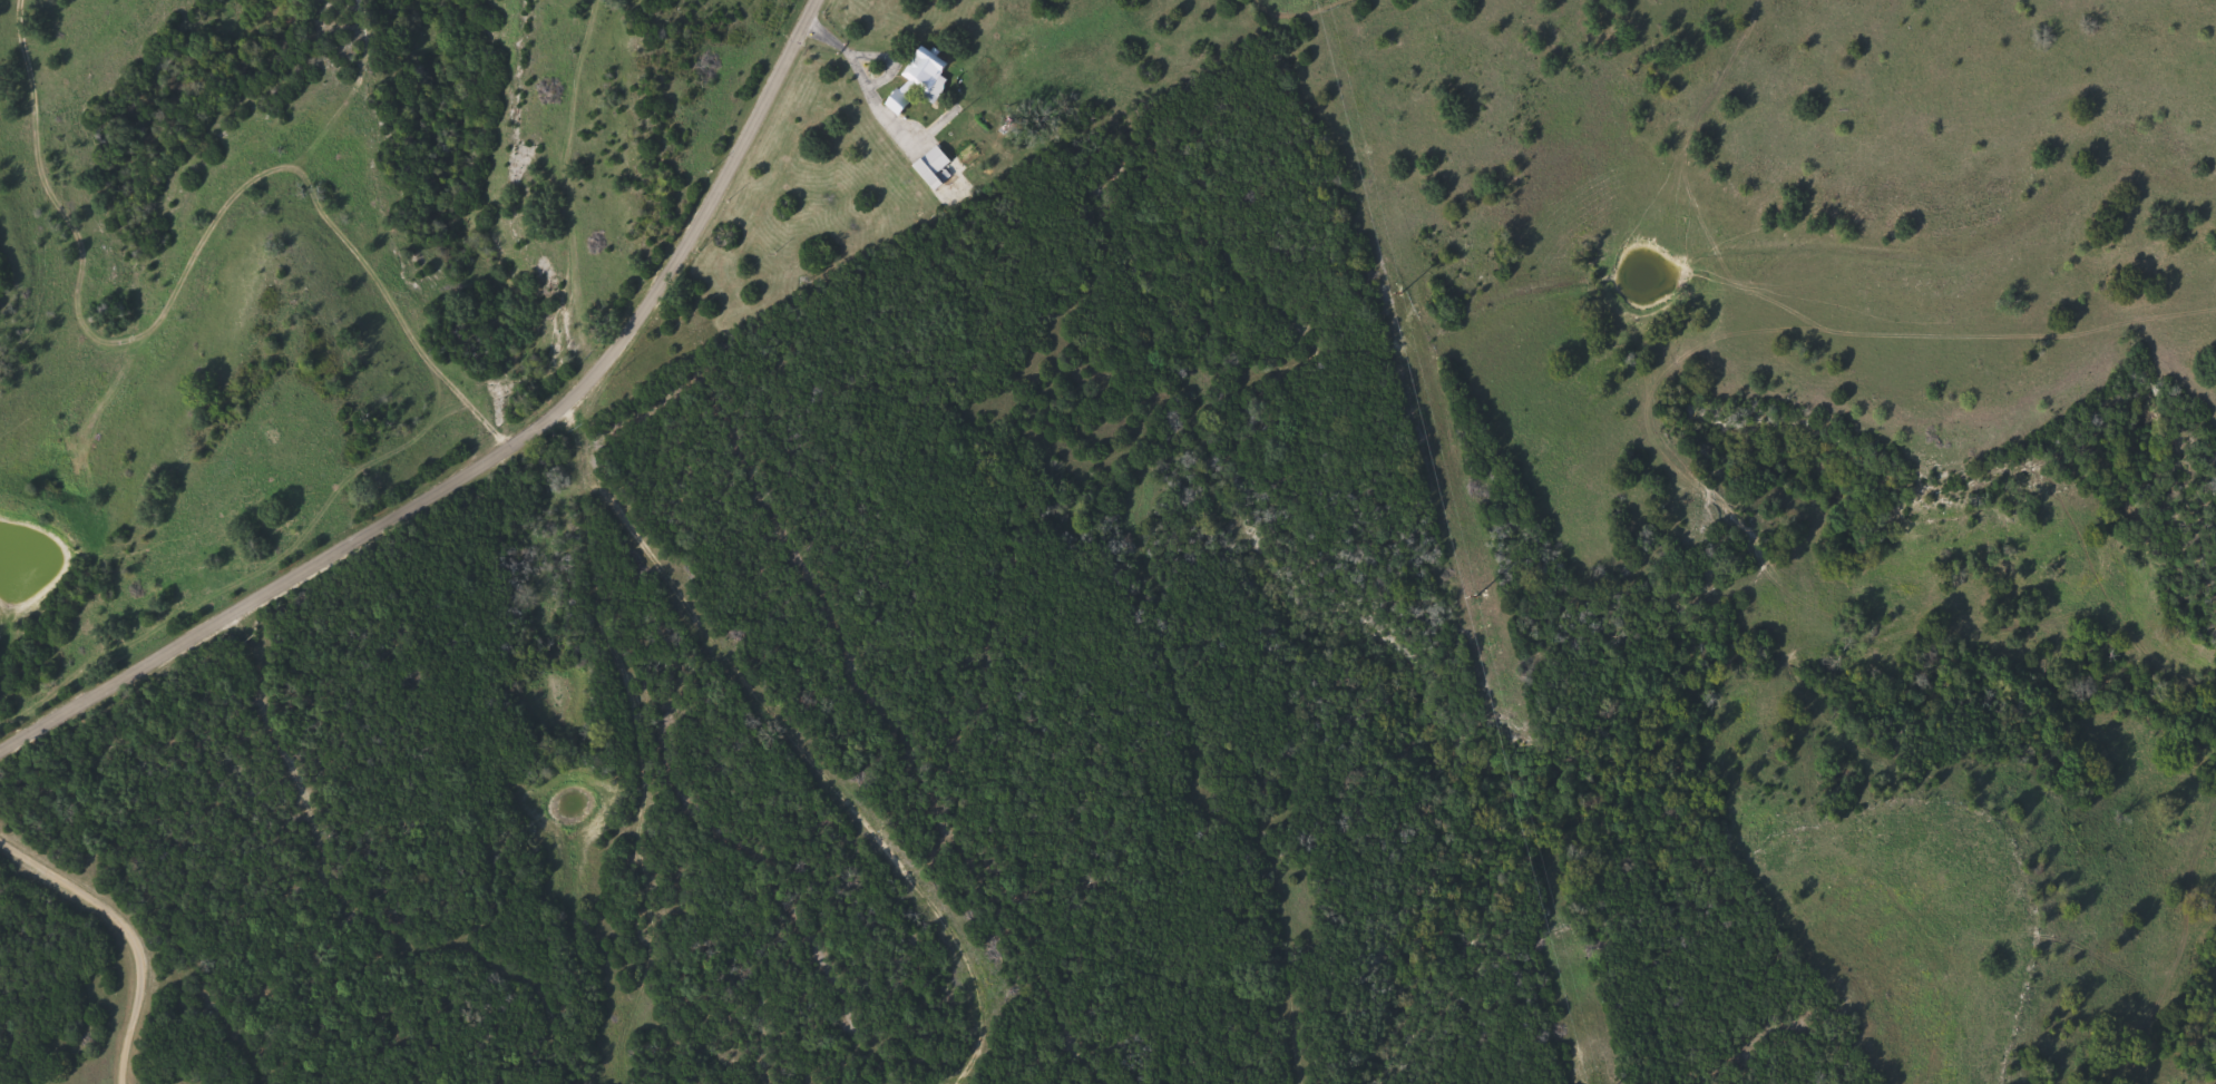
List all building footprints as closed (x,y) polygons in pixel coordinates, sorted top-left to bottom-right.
[(949,65),(938,80),(947,86),(934,106),(926,100),(911,123),(885,105),(925,47),(949,65)] [(935,191),(914,165),(939,146),(954,164),(948,168),(954,175),(935,191)]
